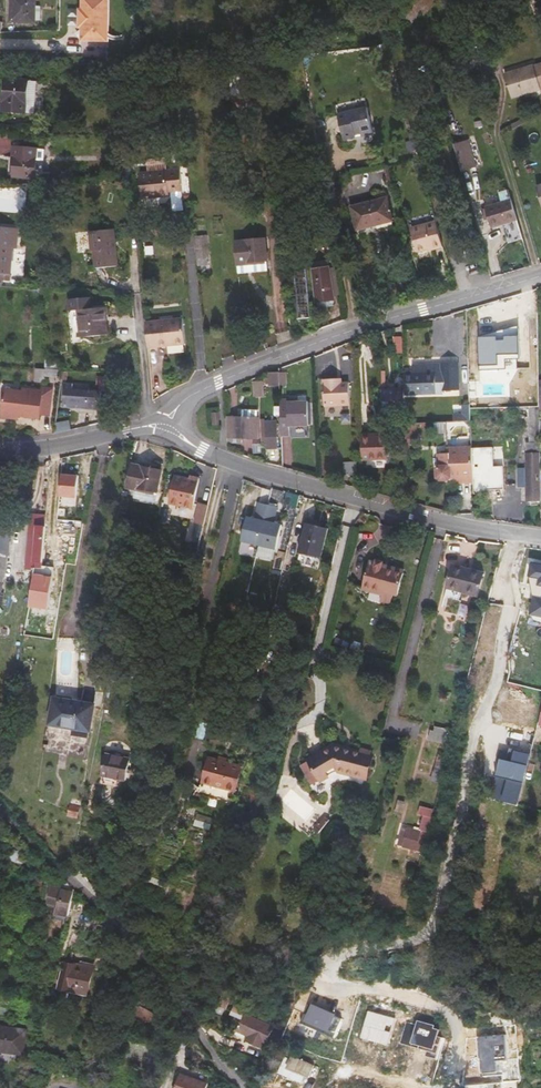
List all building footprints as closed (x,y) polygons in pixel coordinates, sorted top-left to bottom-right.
[(35,6),(35,0),(11,0),(10,22),(35,24),(35,20),(35,6)] [(80,30),(80,43),(107,44),(109,0),(86,0),(106,1),(105,41),(83,40),(83,27),(80,27),(81,13),(83,13),(84,0),(81,0),(81,10),(78,10),(77,30),(80,30)] [(106,1),(86,0),(84,0),(83,13),(81,13),(80,27),(83,27),(83,40),(105,41),(106,1)] [(425,30),(419,32),(428,56),(436,54),(428,29),(425,30)] [(477,46),(466,50),(471,64),(481,60),(477,46)] [(431,65),(455,57),(452,49),(436,54),(428,56),(431,65)] [(296,60),(302,60),(301,53),(284,54),(285,63),(291,62),(291,66),(297,65),(296,60)] [(147,70),(161,70),(161,67),(161,58),(148,58),(147,70)] [(161,67),(175,67),(175,58),(161,58),(161,67)] [(504,73),(511,98),(540,89),(540,63),(504,73)] [(429,92),(437,89),(432,76),(425,79),(429,92)] [(37,81),(4,79),(2,111),(34,114),(37,81)] [(249,107),(249,82),(231,82),(232,108),(249,107)] [(482,103),(497,103),(497,92),(483,92),(482,103)] [(344,141),(356,138),(356,135),(361,134),(362,137),(373,134),(367,107),(338,114),(344,141)] [(118,136),(119,149),(128,148),(127,136),(118,136)] [(453,145),(461,172),(476,167),(468,140),(453,145)] [(14,157),(12,177),(35,179),(35,178),(38,148),(13,146),(12,156),(14,157)] [(38,148),(35,178),(43,175),(45,149),(38,148)] [(118,149),(119,160),(129,160),(128,148),(119,149),(118,149)] [(141,199),(169,196),(169,192),(182,191),(180,169),(139,173),(141,199)] [(466,188),(471,187),(467,174),(462,176),(466,188)] [(499,192),(502,202),(511,199),(508,189),(499,192)] [(356,230),(393,221),(387,198),(351,207),(356,230)] [(492,228),(502,225),(506,224),(505,221),(516,218),(511,199),(502,202),(495,204),(485,207),(485,208),(489,219),(492,228)] [(484,221),(489,219),(485,208),(481,210),(484,221)] [(436,222),(410,228),(418,254),(431,250),(431,251),(443,248),(436,222)] [(3,282),(3,279),(11,280),(13,248),(16,248),(18,228),(0,227),(0,281),(3,282)] [(93,251),(95,269),(118,266),(114,229),(89,232),(91,252),(93,251)] [(248,262),(267,260),(265,239),(236,242),(238,266),(248,265),(248,262)] [(299,319),(311,318),(305,263),(295,268),(299,319)] [(334,296),(340,295),(335,267),(329,268),(334,296)] [(315,299),(334,296),(329,268),(313,271),(315,299)] [(476,275),(481,273),(480,268),(465,273),(467,278),(476,275)] [(81,338),(108,335),(105,307),(91,308),(90,297),(69,300),(70,311),(78,310),(81,338)] [(146,322),(148,348),(185,344),(183,318),(146,322)] [(478,337),(479,370),(499,369),(499,359),(520,358),(518,329),(504,329),(504,336),(478,337)] [(45,359),(45,368),(58,368),(58,357),(48,357),(48,359),(45,359)] [(442,394),(442,391),(459,391),(458,363),(441,363),(428,364),(428,372),(412,372),(404,372),(404,389),(404,395),(442,394)] [(46,369),(36,369),(35,380),(45,381),(45,377),(57,378),(58,369),(46,368),(46,369)] [(105,390),(115,391),(117,373),(107,371),(105,390)] [(279,386),(279,372),(268,372),(269,386),(279,386)] [(350,405),(349,382),(342,383),(342,378),(323,379),(324,406),(350,405)] [(264,397),(263,381),(255,381),(256,397),(264,397)] [(64,384),(62,408),(101,410),(102,392),(73,391),(73,384),(64,384)] [(44,393),(25,390),(25,393),(7,390),(3,417),(20,420),(20,416),(41,419),(41,416),(51,417),(55,391),(44,389),(44,393)] [(404,408),(404,395),(404,389),(382,390),(382,400),(390,400),(390,408),(404,408)] [(288,399),(280,400),(281,436),(290,436),(289,426),(308,426),(308,401),(297,401),(288,402),(288,399)] [(470,404),(462,405),(462,413),(453,414),(453,422),(470,421),(470,408),(470,404)] [(523,417),(530,417),(530,408),(519,408),(519,412),(523,413),(523,417)] [(530,417),(530,442),(540,442),(539,435),(539,420),(539,410),(539,408),(530,408),(530,417)] [(226,417),(227,437),(228,437),(240,438),(257,438),(258,418),(226,417)] [(266,443),(266,448),(278,448),(277,421),(265,422),(266,443)] [(444,422),(432,422),(433,434),(446,434),(446,422),(444,422)] [(405,423),(405,443),(409,443),(413,442),(413,438),(416,438),(416,423),(405,423)] [(388,459),(387,438),(373,439),(373,435),(361,435),(362,460),(388,459)] [(525,442),(526,454),(539,454),(540,454),(540,442),(530,442),(529,442),(525,442)] [(474,482),(474,493),(485,493),(485,490),(504,489),(504,467),(495,467),(493,447),(472,448),(474,482)] [(448,454),(445,454),(439,454),(439,467),(437,470),(437,478),(440,481),(446,481),(448,480),(451,477),(457,477),(457,483),(474,482),(472,448),(448,450),(448,454)] [(539,500),(539,454),(526,454),(526,469),(526,485),(526,501),(539,500)] [(156,492),(160,470),(132,464),(127,486),(156,492)] [(59,496),(75,497),(77,475),(60,474),(59,496)] [(193,508),(199,479),(190,476),(189,479),(189,481),(183,480),(184,478),(174,475),(168,503),(193,508)] [(407,501),(406,490),(398,490),(398,499),(407,501)] [(258,544),(275,548),(280,524),(272,522),(276,506),(267,503),(257,501),(253,518),(247,516),(241,539),(258,544)] [(206,523),(209,503),(198,502),(195,522),(206,523)] [(41,568),(46,515),(30,513),(25,569),(32,570),(32,568),(41,568)] [(200,540),(203,524),(191,522),(189,538),(200,540)] [(315,525),(305,523),(298,553),(320,558),(326,528),(315,525)] [(0,535),(0,553),(10,553),(11,535),(0,535)] [(8,556),(0,554),(0,570),(6,571),(8,556)] [(398,596),(403,573),(381,566),(383,562),(376,560),(375,564),(368,563),(362,587),(382,592),(380,601),(391,604),(393,595),(398,596)] [(532,564),(530,577),(533,596),(535,596),(532,613),(540,615),(540,566),(532,564)] [(54,575),(56,568),(43,566),(42,573),(54,575)] [(477,595),(483,573),(453,566),(447,587),(445,597),(459,601),(462,591),(477,595)] [(50,609),(54,575),(42,573),(36,572),(31,606),(50,609)] [(90,729),(94,706),(55,700),(51,723),(90,729)] [(444,743),(447,729),(434,726),(433,730),(430,729),(428,739),(444,743)] [(365,778),(372,750),(361,747),(360,751),(334,745),(300,765),(313,785),(336,771),(365,778)] [(442,774),(447,754),(439,751),(434,772),(441,774),(442,774)] [(126,781),(130,759),(105,753),(101,776),(118,779),(126,781)] [(235,791),(242,767),(209,758),(203,782),(235,791)] [(528,766),(500,759),(490,798),(519,805),(528,766)] [(438,783),(441,774),(434,772),(431,781),(438,783)] [(118,779),(101,776),(99,784),(116,787),(118,779)] [(78,818),(80,806),(69,803),(66,816),(78,818)] [(423,851),(432,818),(434,809),(420,805),(418,814),(423,816),(419,831),(403,827),(399,845),(423,851)] [(210,830),(213,818),(197,813),(194,826),(210,830)] [(325,824),(329,819),(325,815),(316,826),(321,830),(325,824)] [(12,850),(9,857),(22,862),(25,855),(12,850)] [(74,891),(62,889),(56,886),(51,883),(48,904),(58,906),(57,913),(68,916),(74,891)] [(349,887),(338,885),(336,895),(348,898),(349,887)] [(59,988),(88,994),(95,965),(83,962),(82,965),(64,961),(59,988)] [(45,976),(32,974),(30,988),(43,989),(45,976)] [(226,987),(218,1005),(226,1009),(234,991),(226,987)] [(132,1012),(156,1024),(161,1014),(145,1006),(148,997),(141,994),(132,1012)] [(334,1036),(342,1019),(337,1017),(338,1014),(314,1004),(310,1013),(306,1011),(301,1023),(334,1036)] [(388,1046),(396,1019),(367,1012),(361,1038),(388,1046)] [(264,1048),(273,1028),(243,1014),(237,1030),(248,1035),(246,1040),(264,1048)] [(434,1025),(418,1021),(417,1025),(405,1021),(400,1042),(425,1051),(425,1056),(438,1060),(445,1038),(437,1035),(438,1030),(433,1029),(434,1025)] [(23,1054),(26,1030),(0,1027),(0,1051),(23,1054)] [(181,1027),(174,1045),(184,1048),(193,1039),(181,1027)] [(502,1082),(516,1081),(518,1081),(515,1034),(478,1037),(480,1062),(482,1062),(483,1073),(495,1071),(496,1075),(501,1075),(502,1082)] [(314,1066),(291,1055),(287,1066),(310,1076),(314,1066)] [(208,1083),(180,1074),(176,1087),(206,1087),(208,1083)]
